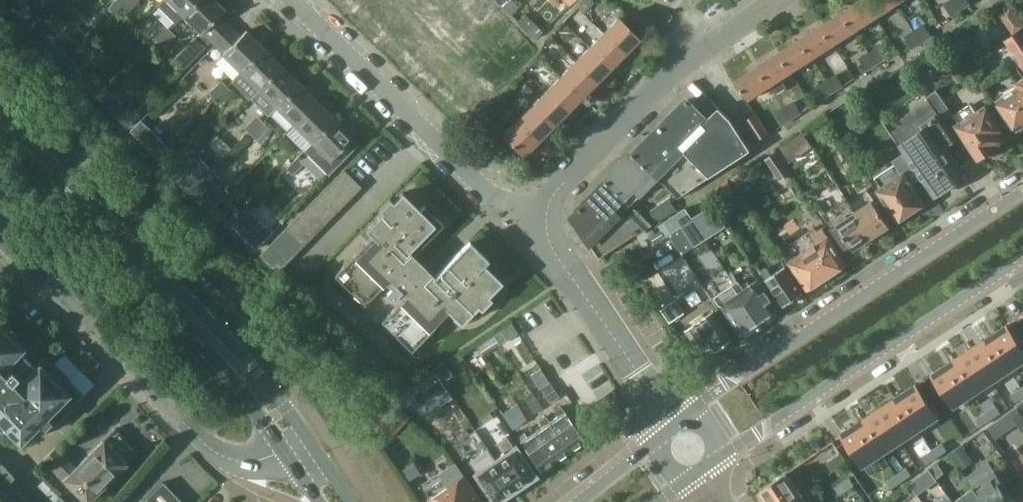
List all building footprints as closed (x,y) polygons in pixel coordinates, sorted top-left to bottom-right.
[(122,7),(128,0),(116,0),(110,7),(116,13),(122,7)] [(138,0),(128,0),(122,7),(128,13),(139,1),(138,0)] [(158,6),(175,24),(183,16),(199,0),(164,0),(158,6)] [(173,59),(183,69),(211,41),(213,43),(230,25),(228,23),(225,19),(220,15),(224,10),(214,0),(199,0),(183,16),(200,33),(195,38),(195,37),(173,59)] [(503,7),(510,15),(519,7),(513,0),(510,0),(505,5),(503,7)] [(581,3),(588,9),(595,2),(593,0),(584,0),(581,3)] [(843,11),(855,30),(876,17),(866,0),(860,0),(843,11)] [(876,17),(898,3),(896,0),(866,0),(876,17)] [(956,0),(952,0),(946,4),(952,14),(961,9),(956,0)] [(961,9),(970,3),(968,0),(956,0),(961,9)] [(1009,1),(1002,6),(1005,11),(1013,5),(1009,1)] [(25,3),(16,12),(30,26),(39,18),(25,3)] [(1001,14),(1015,35),(1022,29),(1022,23),(1012,6),(1005,11),(1001,14)] [(843,11),(822,25),(834,44),(855,30),(843,11)] [(619,18),(605,33),(624,52),(639,38),(619,18)] [(157,42),(169,30),(163,24),(151,36),(157,42)] [(528,31),(535,38),(542,31),(535,24),(528,31)] [(230,25),(213,43),(215,45),(223,53),(223,54),(241,72),(264,49),(246,31),(241,36),(234,29),(232,27),(230,25)] [(512,50),(528,39),(517,25),(502,36),(512,50)] [(822,25),(800,38),(813,58),(834,44),(822,25)] [(924,25),(916,31),(922,41),(923,41),(931,35),(924,25)] [(1015,35),(1007,40),(1022,65),(1022,29),(1015,35)] [(175,36),(169,30),(157,42),(163,48),(175,36)] [(922,41),(916,31),(907,37),(913,47),(922,41)] [(969,31),(961,37),(975,59),(984,53),(969,31)] [(610,67),(624,52),(605,33),(590,47),(610,67)] [(931,35),(923,41),(929,50),(938,45),(931,35)] [(800,38),(779,52),(792,71),(813,58),(800,38)] [(61,43),(49,56),(59,65),(71,53),(61,43)] [(595,82),(610,67),(590,47),(575,62),(595,82)] [(879,47),(870,53),(877,63),(886,58),(879,47)] [(264,49),(241,72),(259,90),(282,66),(264,49)] [(779,52),(758,66),(771,85),(776,94),(786,87),(781,79),(792,71),(779,52)] [(877,63),(870,53),(861,59),(868,69),(877,63)] [(72,57),(64,64),(73,74),(81,67),(72,57)] [(581,96),(595,82),(575,62),(561,77),(581,96)] [(259,90),(251,98),(269,116),(277,107),(300,84),(282,66),(259,90)] [(758,66),(737,79),(750,99),(771,85),(758,66)] [(81,82),(99,101),(110,90),(91,71),(81,82)] [(837,75),(828,80),(835,91),(843,85),(837,75)] [(566,111),(581,96),(561,77),(546,91),(566,111)] [(835,91),(828,80),(819,86),(826,97),(835,91)] [(215,99),(227,87),(221,81),(209,93),(215,99)] [(300,84),(277,107),(295,125),(318,102),(300,84)] [(1019,86),(998,100),(1017,129),(1022,124),(1022,93),(1019,86)] [(233,93),(227,87),(215,99),(221,104),(233,93)] [(1002,131),(995,121),(985,106),(960,124),(936,89),(926,96),(938,114),(939,113),(956,140),(963,136),(980,160),(997,148),(995,147),(1004,141),(999,134),(1002,131)] [(137,116),(110,90),(99,101),(126,127),(137,116)] [(552,126),(566,111),(546,91),(532,106),(552,126)] [(678,197),(749,151),(750,148),(738,129),(737,130),(729,121),(731,119),(710,98),(699,110),(690,101),(636,155),(662,180),(678,197)] [(867,98),(859,104),(865,112),(873,106),(867,98)] [(318,102),(295,125),(313,142),(336,119),(318,102)] [(794,102),(786,108),(792,118),(801,112),(794,102)] [(537,141),(552,126),(532,106),(517,121),(537,141)] [(792,118),(786,108),(777,114),(783,124),(792,118)] [(756,113),(744,121),(757,141),(769,134),(756,113)] [(943,149),(956,140),(939,113),(938,114),(919,127),(922,130),(900,145),(935,197),(962,179),(943,149)] [(251,134),(263,122),(257,116),(245,128),(251,134)] [(140,119),(129,130),(156,157),(167,146),(140,119)] [(313,142),(304,151),(329,175),(342,163),(361,144),(354,137),(336,119),(313,142)] [(522,155),(537,141),(517,121),(503,135),(522,155)] [(269,128),(263,122),(251,134),(257,140),(269,128)] [(824,122),(811,130),(818,142),(831,134),(824,122)] [(790,159),(811,146),(803,133),(782,147),(790,159)] [(175,149),(171,155),(181,164),(189,155),(184,149),(175,149)] [(287,168),(298,157),(292,151),(281,162),(287,168)] [(776,151),(765,158),(779,179),(790,172),(776,151)] [(923,203),(910,184),(919,178),(903,154),(893,160),(896,165),(874,179),(881,189),(878,191),(898,220),(923,203)] [(662,180),(636,155),(609,182),(652,225),(653,224),(636,207),(662,180)] [(172,178),(190,196),(211,175),(208,172),(211,169),(199,158),(197,161),(193,157),(172,178)] [(304,163),(298,157),(287,168),(293,174),(304,163)] [(277,273),(362,187),(344,169),(259,256),(277,273)] [(742,171),(731,178),(737,187),(748,181),(742,171)] [(214,177),(211,175),(190,196),(208,213),(229,192),(225,189),(228,186),(217,175),(214,177)] [(715,204),(736,190),(729,179),(708,193),(715,204)] [(652,225),(609,182),(574,218),(601,257),(652,225)] [(443,224),(435,217),(431,221),(421,211),(425,207),(424,205),(420,210),(402,192),(393,202),(390,199),(379,209),(383,212),(366,229),(372,236),(334,275),(349,290),(357,282),(370,295),(368,297),(370,298),(385,283),(390,288),(386,292),(393,299),(397,294),(402,299),(387,315),(388,316),(390,315),(403,328),(395,335),(411,351),(454,307),(466,318),(478,306),(481,309),(491,299),(488,295),(501,282),(483,264),(488,259),(469,241),(434,276),(413,254),(443,224)] [(669,198),(646,213),(653,224),(676,209),(669,198)] [(847,198),(822,214),(845,249),(852,245),(854,248),(872,237),(856,211),(847,198)] [(874,200),(856,211),(872,237),(890,225),(874,200)] [(714,205),(694,218),(707,238),(727,225),(714,205)] [(687,208),(666,221),(673,232),(669,234),(682,254),(707,238),(694,218),(687,208)] [(240,216),(231,225),(256,249),(274,231),(267,224),(265,225),(250,210),(242,218),(240,216)] [(666,221),(660,226),(666,236),(673,232),(666,221)] [(808,236),(802,240),(827,276),(847,263),(823,227),(811,235),(816,242),(813,244),(808,236)] [(661,230),(651,236),(655,243),(665,237),(661,230)] [(807,290),(827,276),(802,240),(797,243),(803,251),(788,261),(807,290)] [(762,271),(784,305),(803,293),(786,266),(772,275),(768,268),(762,271)] [(740,281),(735,284),(759,322),(778,309),(759,279),(744,288),(740,281)] [(759,322),(735,284),(732,281),(714,293),(741,334),(759,322)] [(676,299),(661,310),(670,323),(685,313),(676,299)] [(695,324),(687,329),(701,351),(704,349),(705,349),(710,346),(709,345),(712,343),(717,350),(732,340),(713,311),(705,317),(695,323),(695,324)] [(14,436),(20,442),(21,441),(38,423),(39,424),(40,423),(43,427),(50,420),(54,424),(84,395),(45,356),(39,362),(36,365),(25,355),(21,351),(24,347),(0,322),(0,422),(14,436)] [(495,333),(493,335),(499,344),(517,332),(511,322),(495,333)] [(988,337),(1010,369),(1022,361),(1022,349),(1007,325),(988,337)] [(493,335),(476,346),(482,355),(499,344),(493,335)] [(988,337),(970,349),(992,381),(1010,369),(988,337)] [(474,344),(460,354),(470,369),(485,360),(474,344)] [(970,349),(952,361),(974,393),(992,381),(970,349)] [(458,352),(448,359),(453,365),(462,359),(458,352)] [(68,354),(60,362),(83,384),(91,376),(68,354)] [(952,361),(934,373),(955,405),(974,393),(952,361)] [(444,362),(434,369),(442,382),(452,375),(444,362)] [(435,371),(402,393),(407,401),(412,399),(416,405),(434,393),(441,402),(451,395),(435,371)] [(549,381),(539,389),(549,403),(560,396),(549,381)] [(916,384),(897,397),(918,429),(937,417),(916,384)] [(1011,395),(1016,401),(1022,397),(1022,390),(1021,388),(1011,395)] [(532,393),(524,399),(533,412),(542,406),(532,393)] [(897,397),(879,409),(900,441),(918,429),(897,397)] [(516,404),(501,414),(512,430),(527,420),(516,404)] [(569,451),(583,441),(559,406),(553,411),(556,416),(548,422),(569,451)] [(996,406),(986,413),(991,419),(1000,412),(996,406)] [(879,409),(861,421),(882,453),(900,441),(879,409)] [(1013,417),(1022,432),(1022,415),(1021,412),(1013,417)] [(986,413),(976,420),(981,426),(991,419),(986,413)] [(569,451),(548,422),(545,416),(539,420),(542,426),(534,431),(554,461),(569,451)] [(861,421),(842,433),(863,466),(882,453),(861,421)] [(43,458),(44,459),(64,479),(63,479),(86,501),(87,501),(127,463),(126,463),(137,452),(114,429),(103,439),(89,453),(75,467),(55,447),(43,458)] [(540,471),(554,461),(534,431),(526,437),(523,433),(517,437),(540,471)] [(536,474),(515,443),(512,446),(505,436),(487,448),(515,490),(537,475),(537,474),(536,474)] [(941,443),(931,450),(936,457),(946,450),(941,443)] [(963,444),(950,453),(962,470),(975,461),(963,444)] [(515,490),(487,448),(469,460),(475,470),(472,473),(492,501),(498,501),(515,490)] [(931,450),(922,457),(926,464),(936,457),(931,450)] [(846,463),(841,455),(827,464),(832,471),(846,463)] [(7,482),(14,475),(1,462),(0,463),(0,476),(7,482)] [(413,462),(402,470),(409,480),(420,473),(413,462)] [(427,500),(428,501),(480,501),(462,476),(453,463),(438,473),(447,486),(427,500)] [(938,463),(930,470),(937,479),(946,473),(938,463)] [(907,467),(896,475),(901,481),(911,474),(907,467)] [(799,491),(787,472),(760,490),(768,501),(782,501),(799,491)] [(974,488),(984,501),(1009,501),(1013,499),(1005,489),(1008,487),(996,472),(974,488)] [(896,475),(886,482),(891,489),(901,481),(896,475)] [(921,475),(910,483),(917,494),(929,486),(921,475)] [(849,476),(834,486),(840,495),(855,486),(849,476)] [(0,482),(0,501),(19,501),(0,482)] [(163,482),(145,498),(149,501),(182,501),(163,482)] [(955,501),(984,501),(974,488),(955,501)] [(799,491),(782,501),(806,501),(799,491)]
